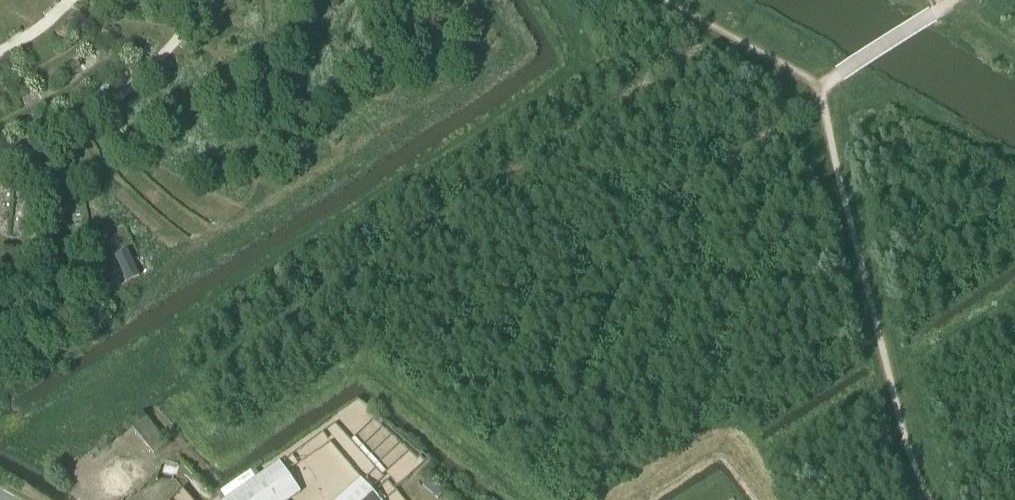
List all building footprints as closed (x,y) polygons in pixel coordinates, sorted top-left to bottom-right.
[(113,255),(125,280),(138,274),(126,249),(113,255)] [(145,416),(130,426),(153,454),(168,443),(145,416)] [(179,463),(164,460),(162,471),(177,474),(179,463)] [(299,491),(278,461),(223,499),(286,499),(299,491)] [(347,488),(334,499),(381,499),(360,476),(347,488)] [(443,492),(428,479),(422,486),(438,499),(443,492)]
